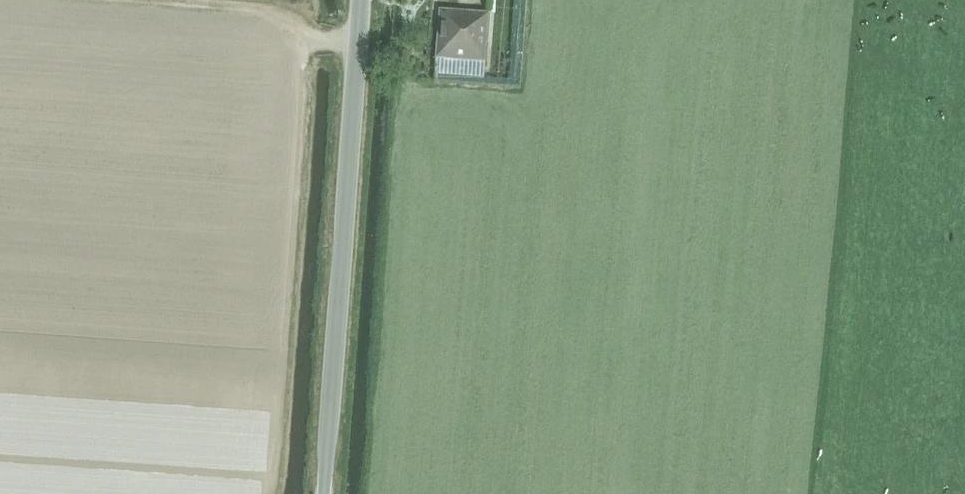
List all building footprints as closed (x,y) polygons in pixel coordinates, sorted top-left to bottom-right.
[(439,9),(435,57),(485,62),(489,13),(439,9)]
